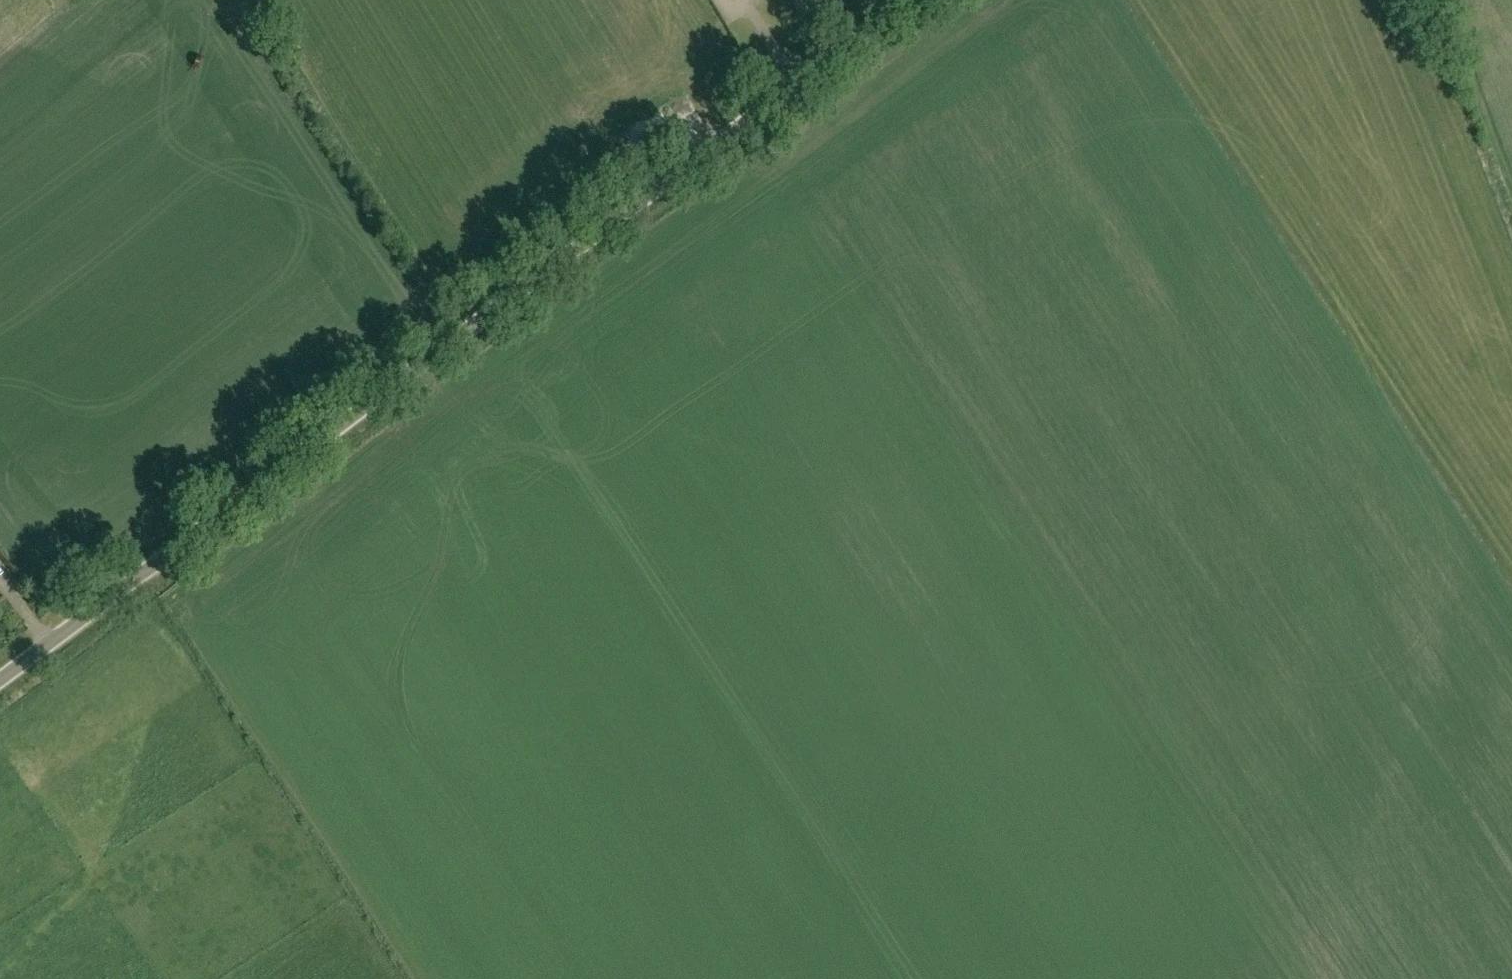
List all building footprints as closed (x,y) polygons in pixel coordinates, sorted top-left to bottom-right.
[(804,15),(825,0),(794,0),(804,15)]
